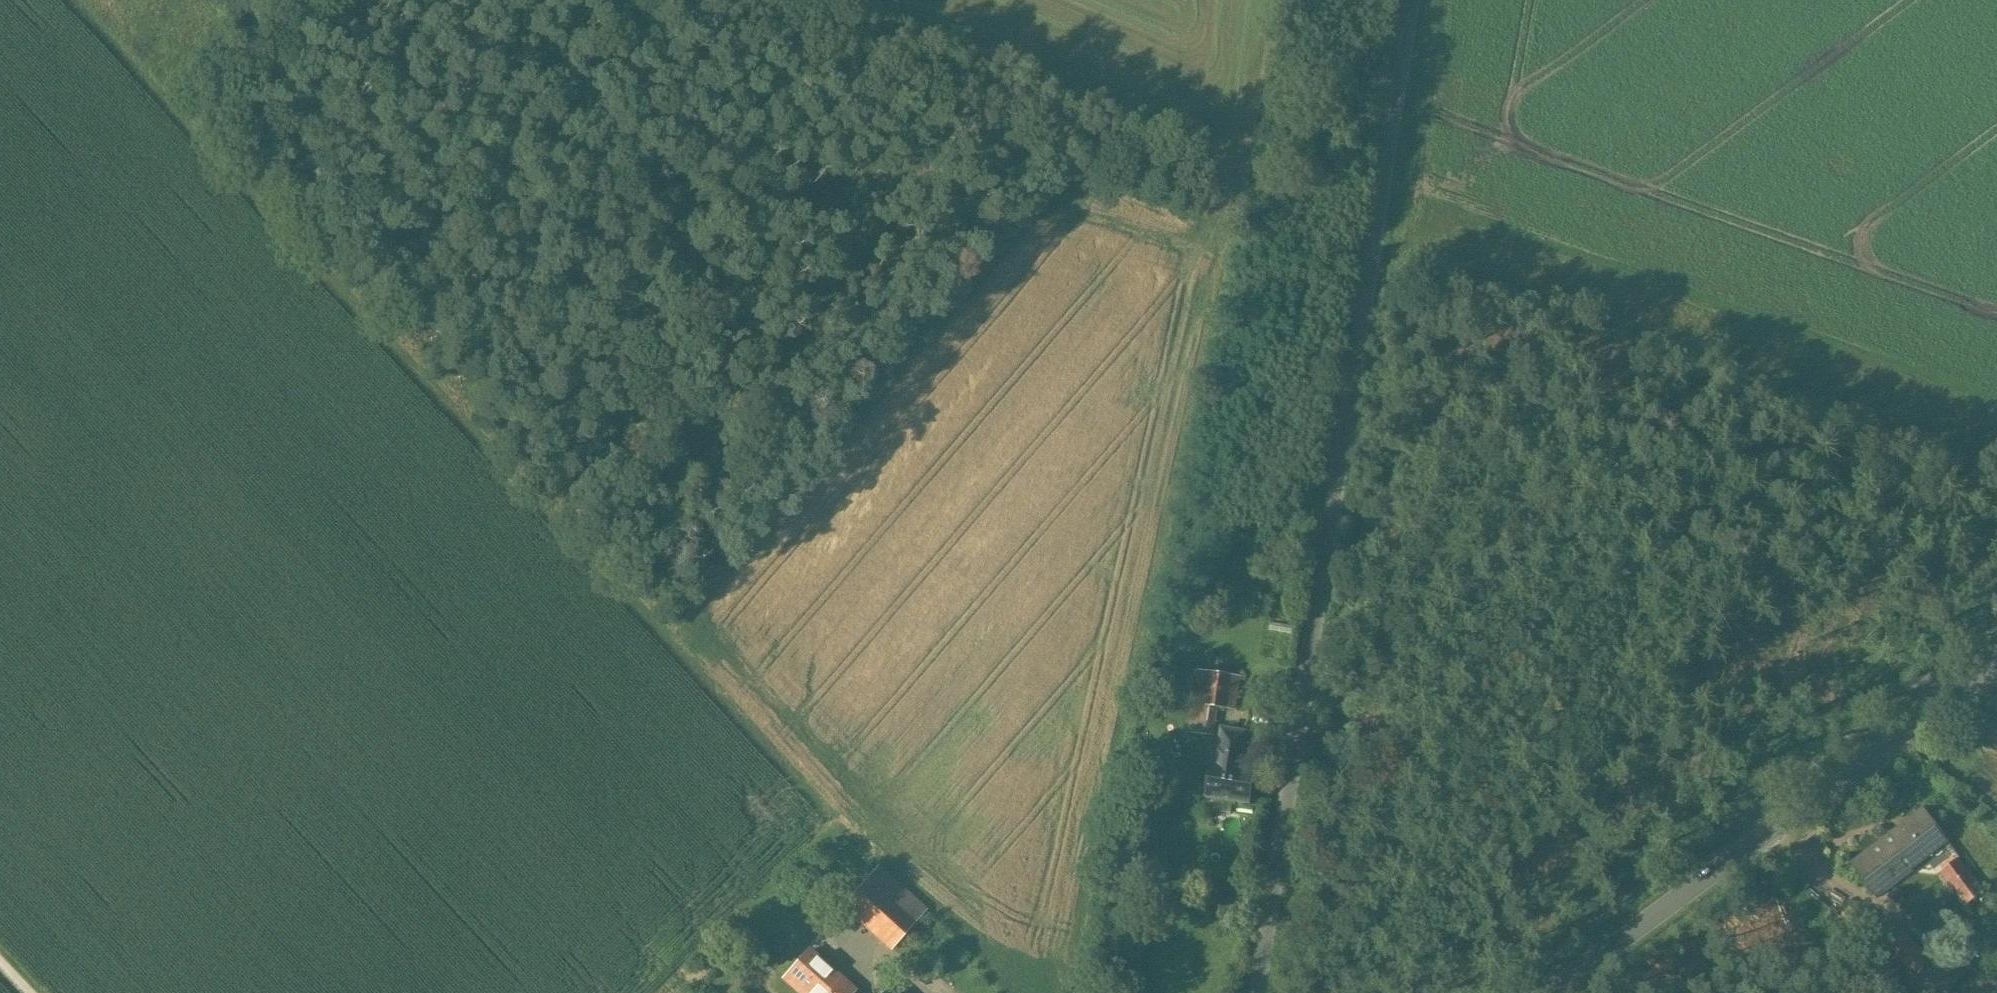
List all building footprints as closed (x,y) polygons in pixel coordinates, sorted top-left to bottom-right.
[(1233,673),(1207,669),(1201,702),(1219,705),(1222,687),(1231,688),(1233,673)] [(1238,731),(1218,727),(1211,763),(1208,762),(1201,794),(1240,802),(1246,769),(1239,768),(1240,762),(1233,761),(1238,731)] [(1916,813),(1848,869),(1875,901),(1909,873),(1902,864),(1935,836),(1916,813)] [(1938,866),(1956,852),(1948,842),(1930,856),(1938,866)] [(1979,889),(1952,857),(1935,872),(1962,903),(1979,889)] [(925,909),(877,867),(843,905),(891,949),(925,909)] [(1888,922),(1858,896),(1845,912),(1875,937),(1888,922)] [(1937,950),(1895,914),(1888,922),(1875,937),(1917,974),(1937,950)] [(809,950),(798,962),(762,930),(748,945),(785,977),(777,986),(784,992),(797,992),(800,990),(803,992),(851,992),(854,990),(809,950)] [(892,983),(883,992),(903,992),(892,983)]
